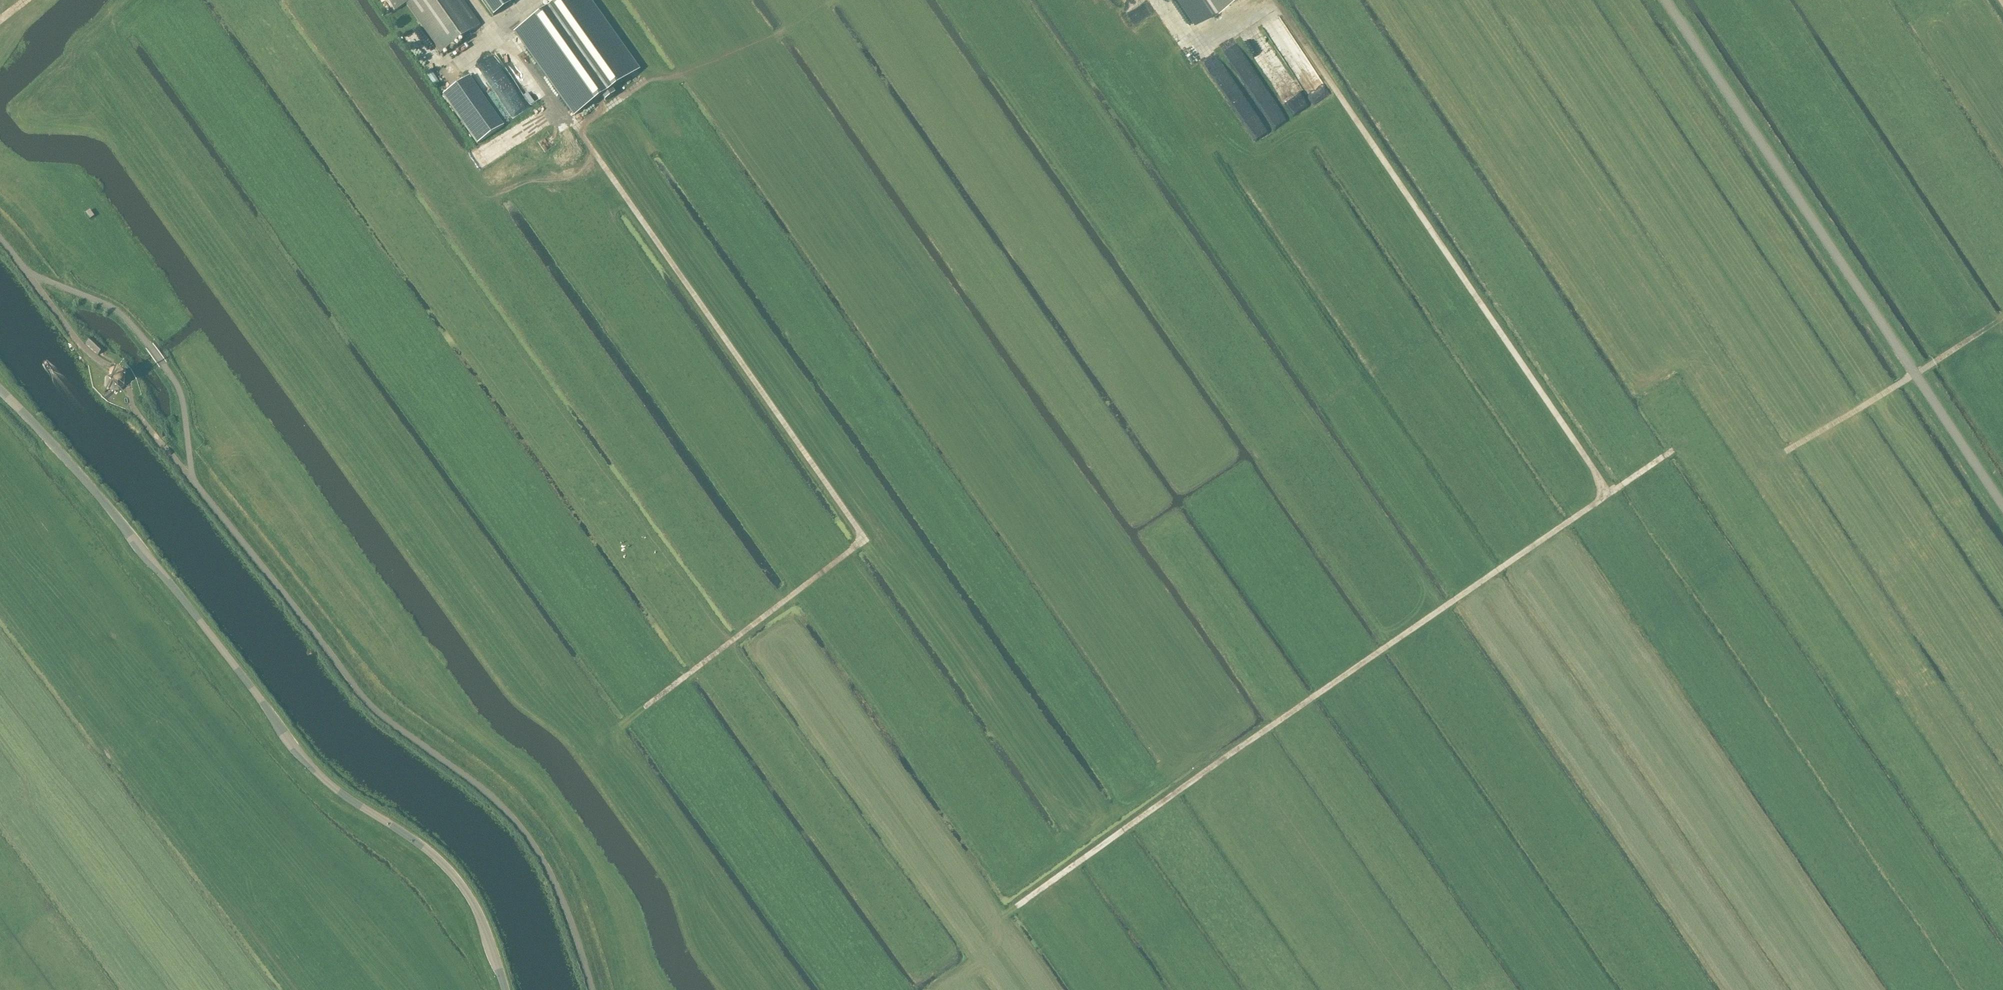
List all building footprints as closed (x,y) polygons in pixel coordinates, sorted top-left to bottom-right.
[(395,12),(406,4),(442,53),(481,25),(463,0),(387,0),(395,12)] [(493,16),(513,2),(511,0),(481,0),(493,16)] [(528,50),(574,116),(602,97),(605,102),(614,95),(611,90),(637,72),(587,0),(561,0),(542,13),(515,32),(528,50)] [(1197,22),(1229,0),(1182,0),(1197,22)] [(469,77),(443,95),(478,145),(504,126),(469,77)] [(94,217),(90,211),(86,214),(90,220),(94,217)] [(103,349),(92,338),(86,343),(98,354),(103,349)] [(124,385),(125,380),(120,374),(113,373),(107,377),(106,383),(112,390),(116,392),(118,390),(119,390),(124,385)]
